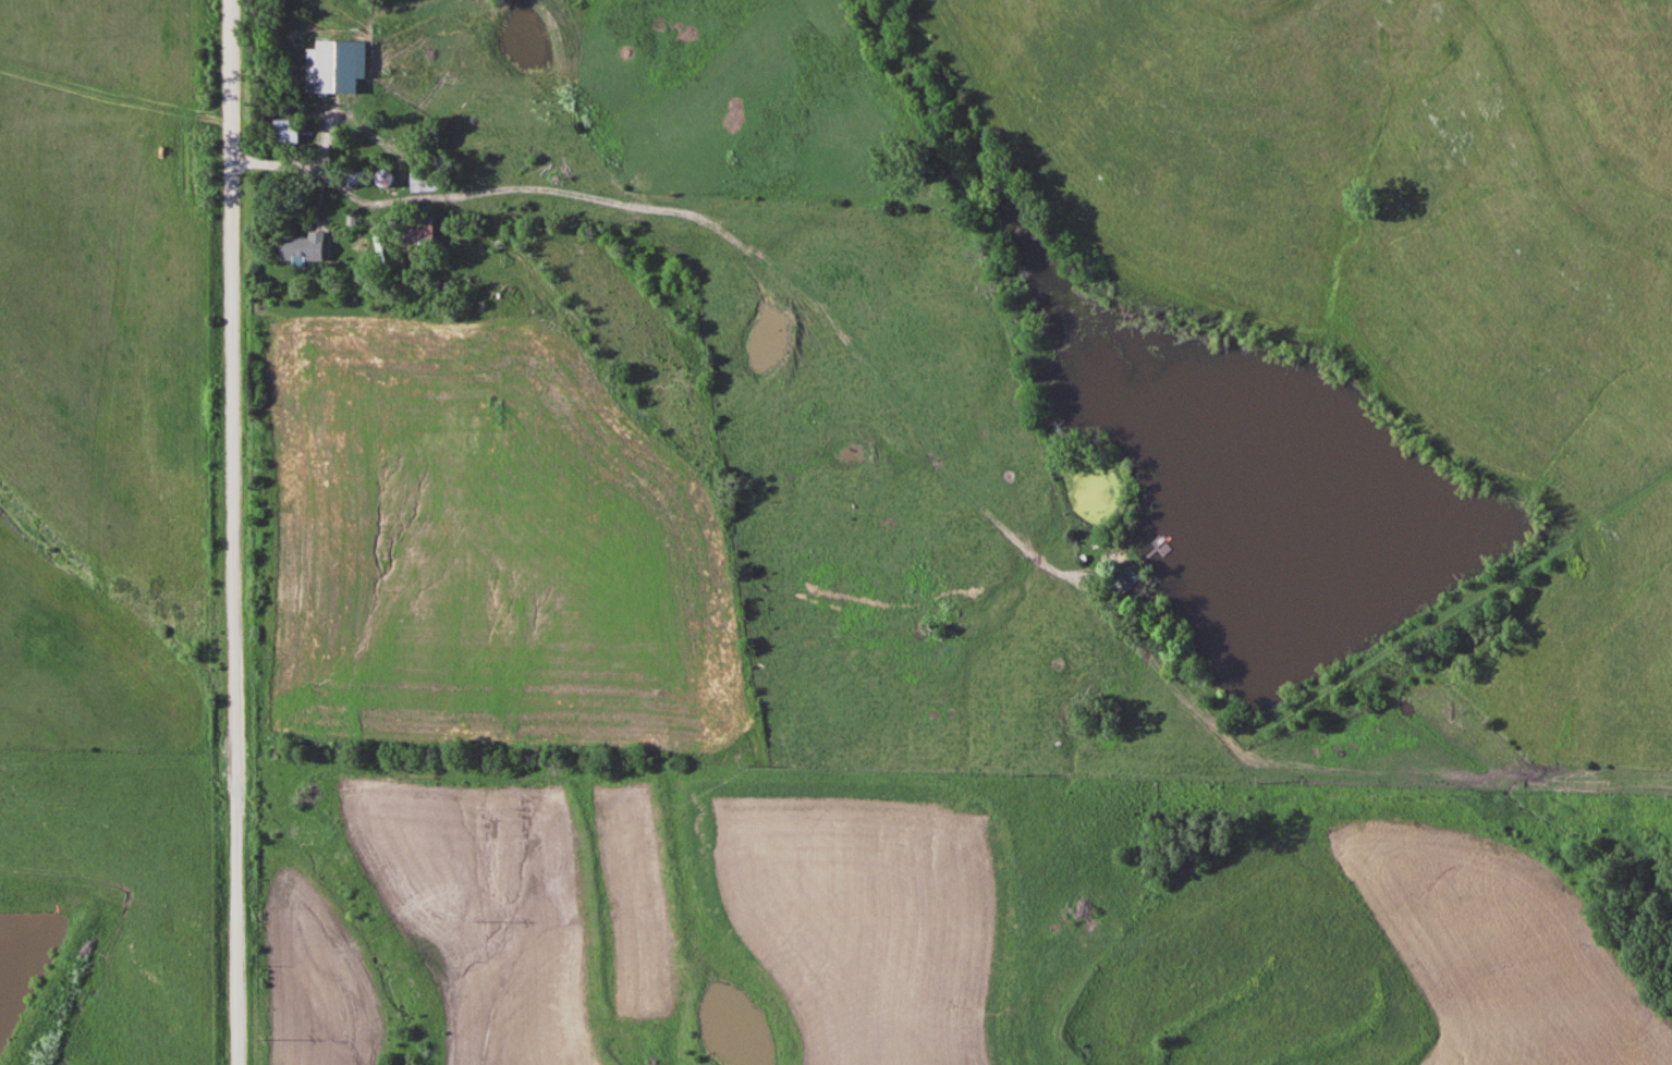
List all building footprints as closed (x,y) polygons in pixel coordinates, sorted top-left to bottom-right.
[(358,38),(358,14),(337,14),(337,38),(358,38)] [(304,142),(304,123),(283,123),(283,142),(304,142)] [(380,187),(399,187),(399,171),(380,171),(380,187)] [(413,192),(445,192),(445,171),(413,171),(413,192)] [(439,247),(438,220),(401,221),(402,248),(439,247)] [(289,261),(332,261),(332,232),(315,232),(315,238),(289,238),(289,261)]
